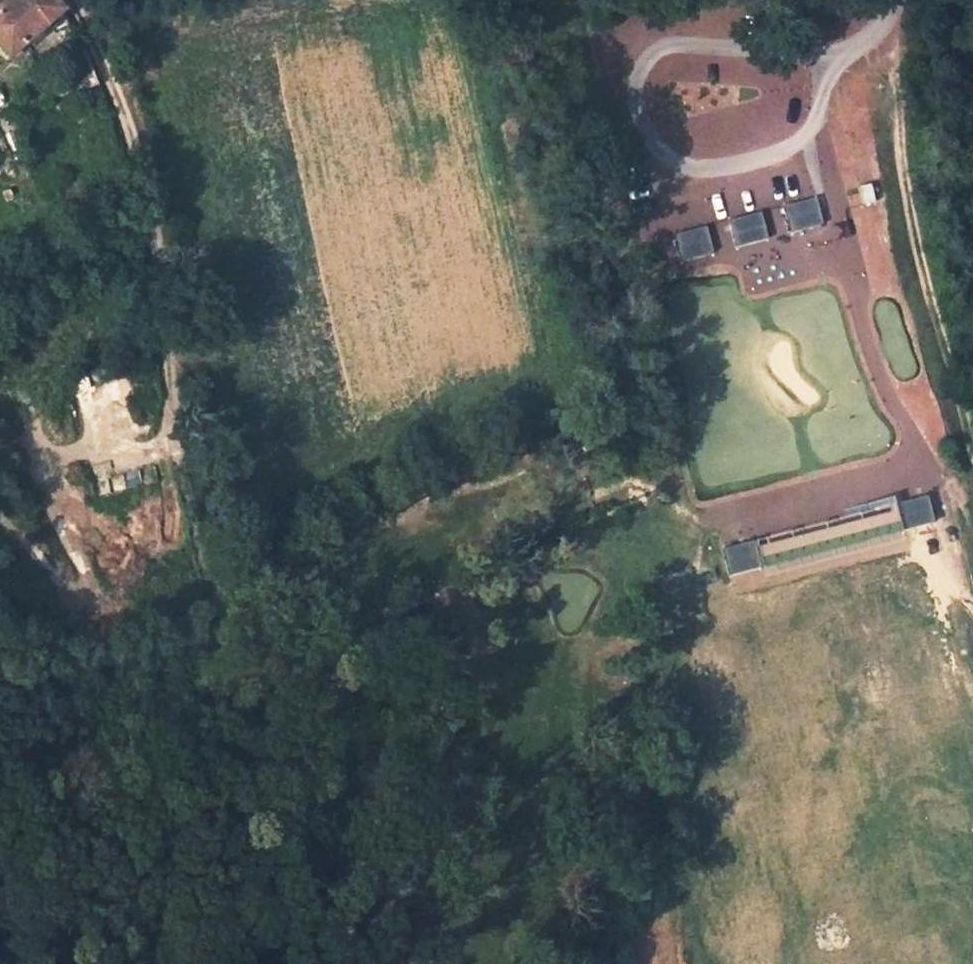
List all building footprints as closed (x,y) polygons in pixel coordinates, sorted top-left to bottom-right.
[(61,10),(52,0),(5,0),(0,4),(0,49),(7,57),(61,10)] [(784,206),(791,233),(822,224),(815,198),(784,206)] [(729,220),(736,247),(768,239),(761,212),(729,220)] [(675,234),(682,261),(713,253),(706,226),(675,234)] [(730,576),(933,523),(926,496),(723,549),(730,576)]
